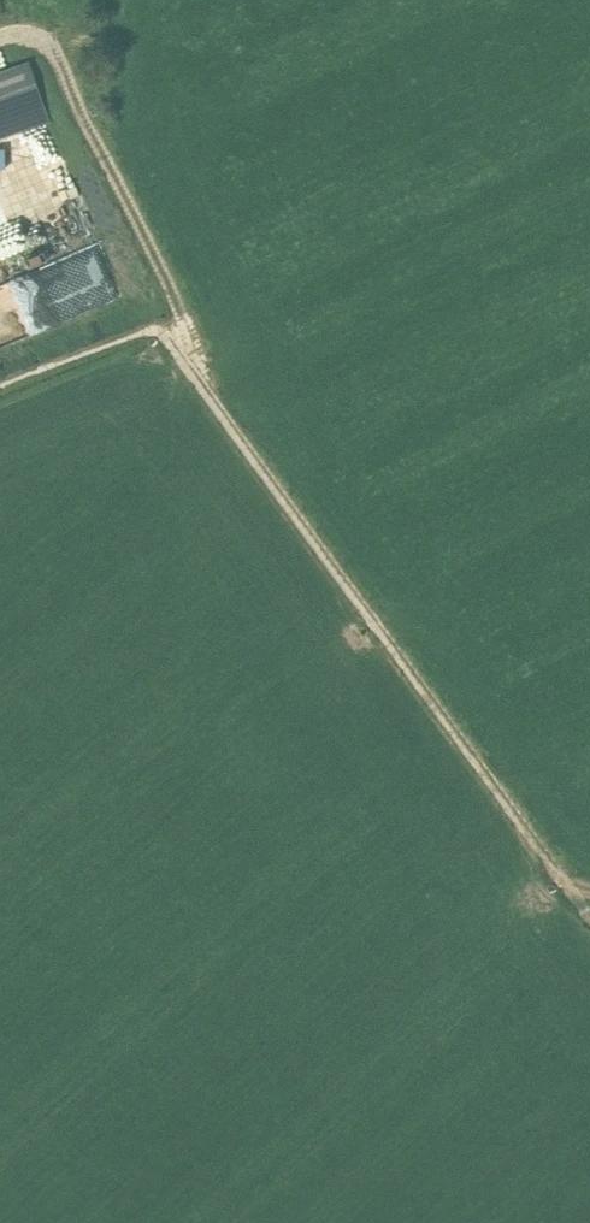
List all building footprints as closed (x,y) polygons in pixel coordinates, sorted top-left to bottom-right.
[(49,122),(28,61),(0,70),(0,139),(49,122)]
